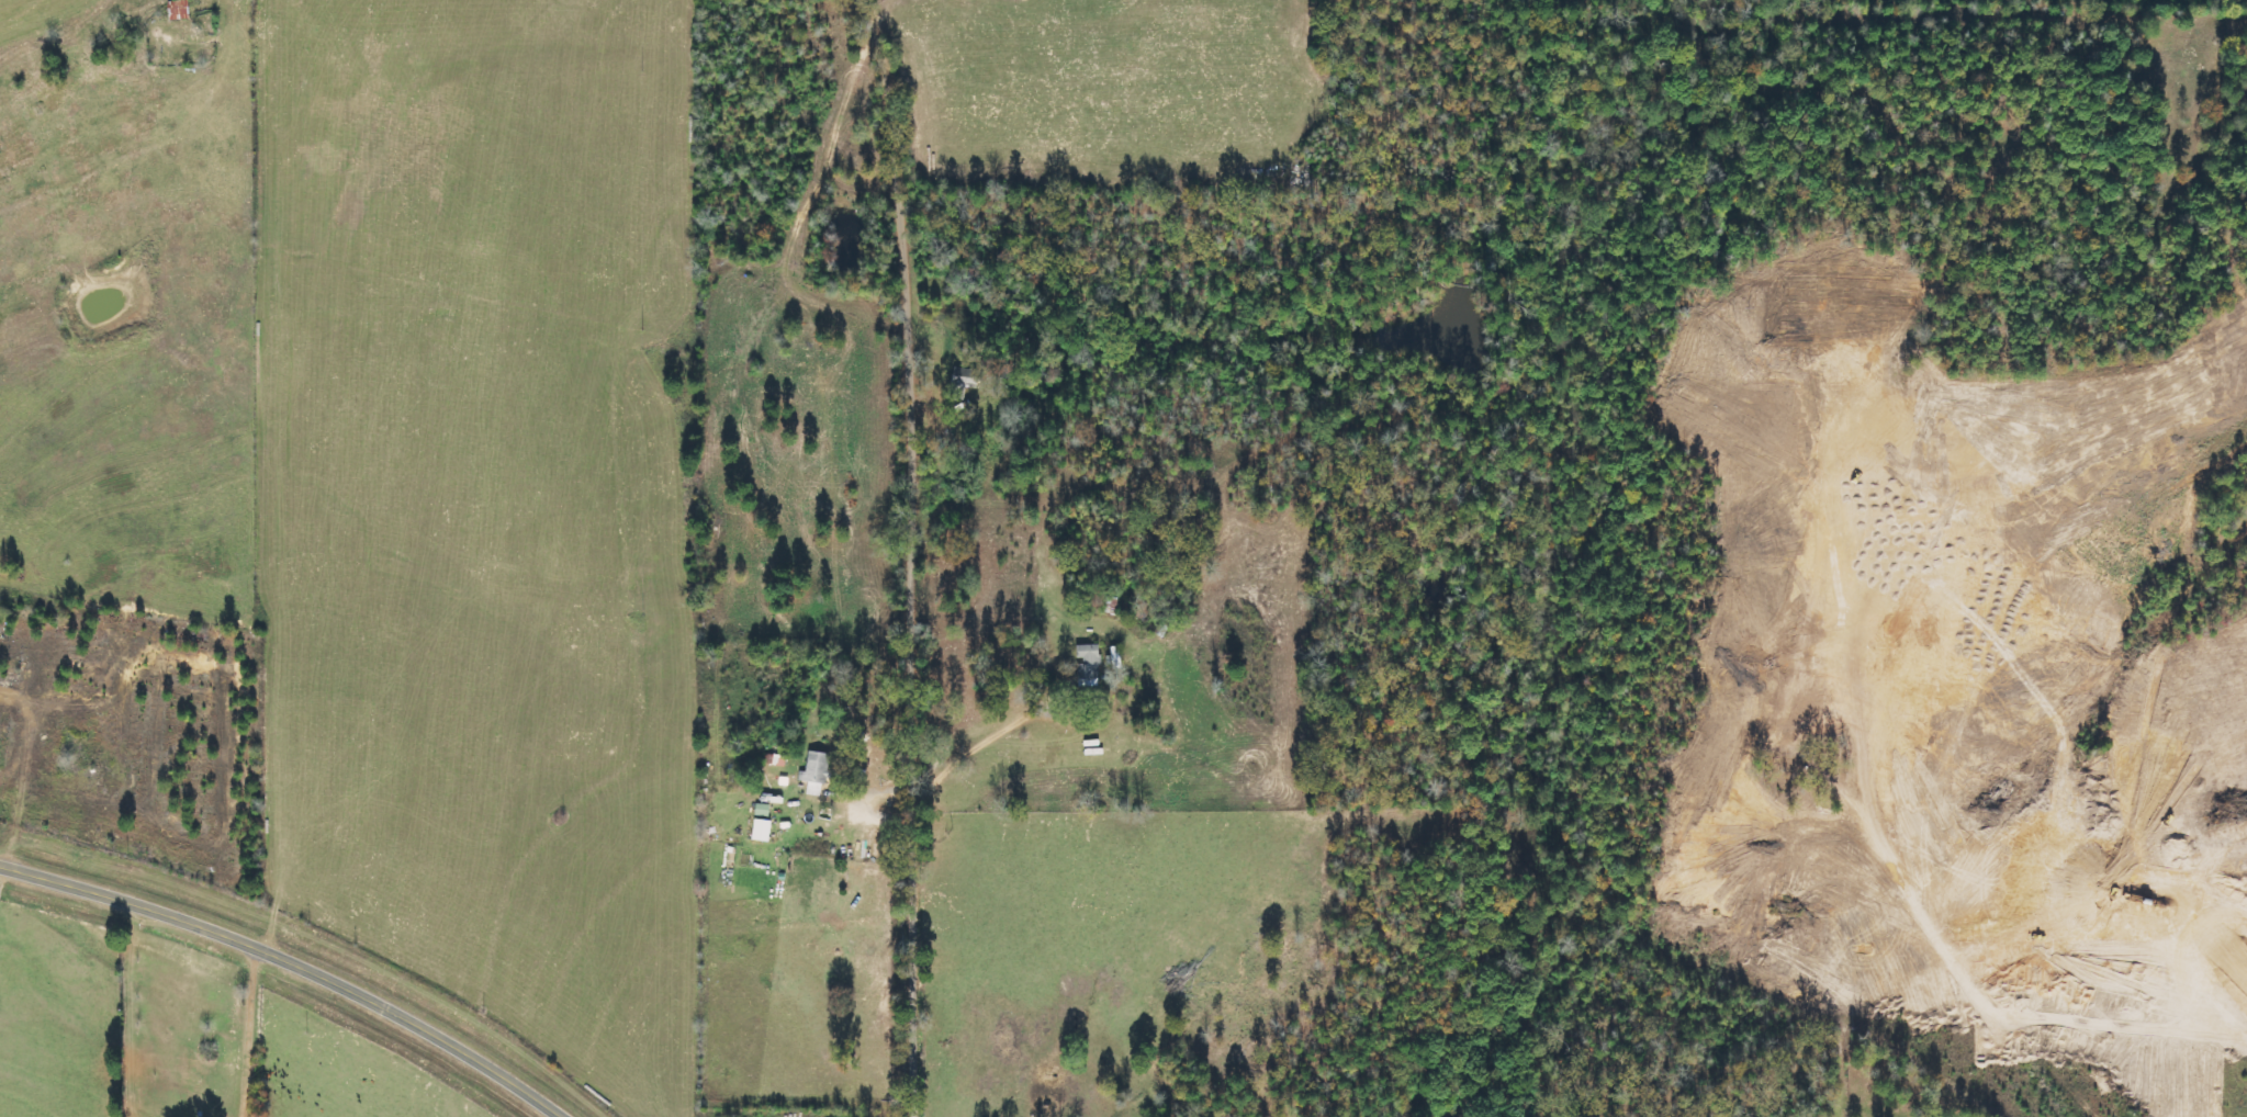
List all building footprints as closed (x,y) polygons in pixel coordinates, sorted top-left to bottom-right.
[(191,19),(191,0),(186,0),(173,1),(173,20),(191,19)] [(1103,686),(1101,645),(1079,645),(1080,687),(1103,686)] [(809,794),(826,796),(832,753),(811,750),(808,772),(802,771),(801,779),(811,781),(809,794)] [(771,842),(775,805),(759,804),(756,840),(771,842)]
